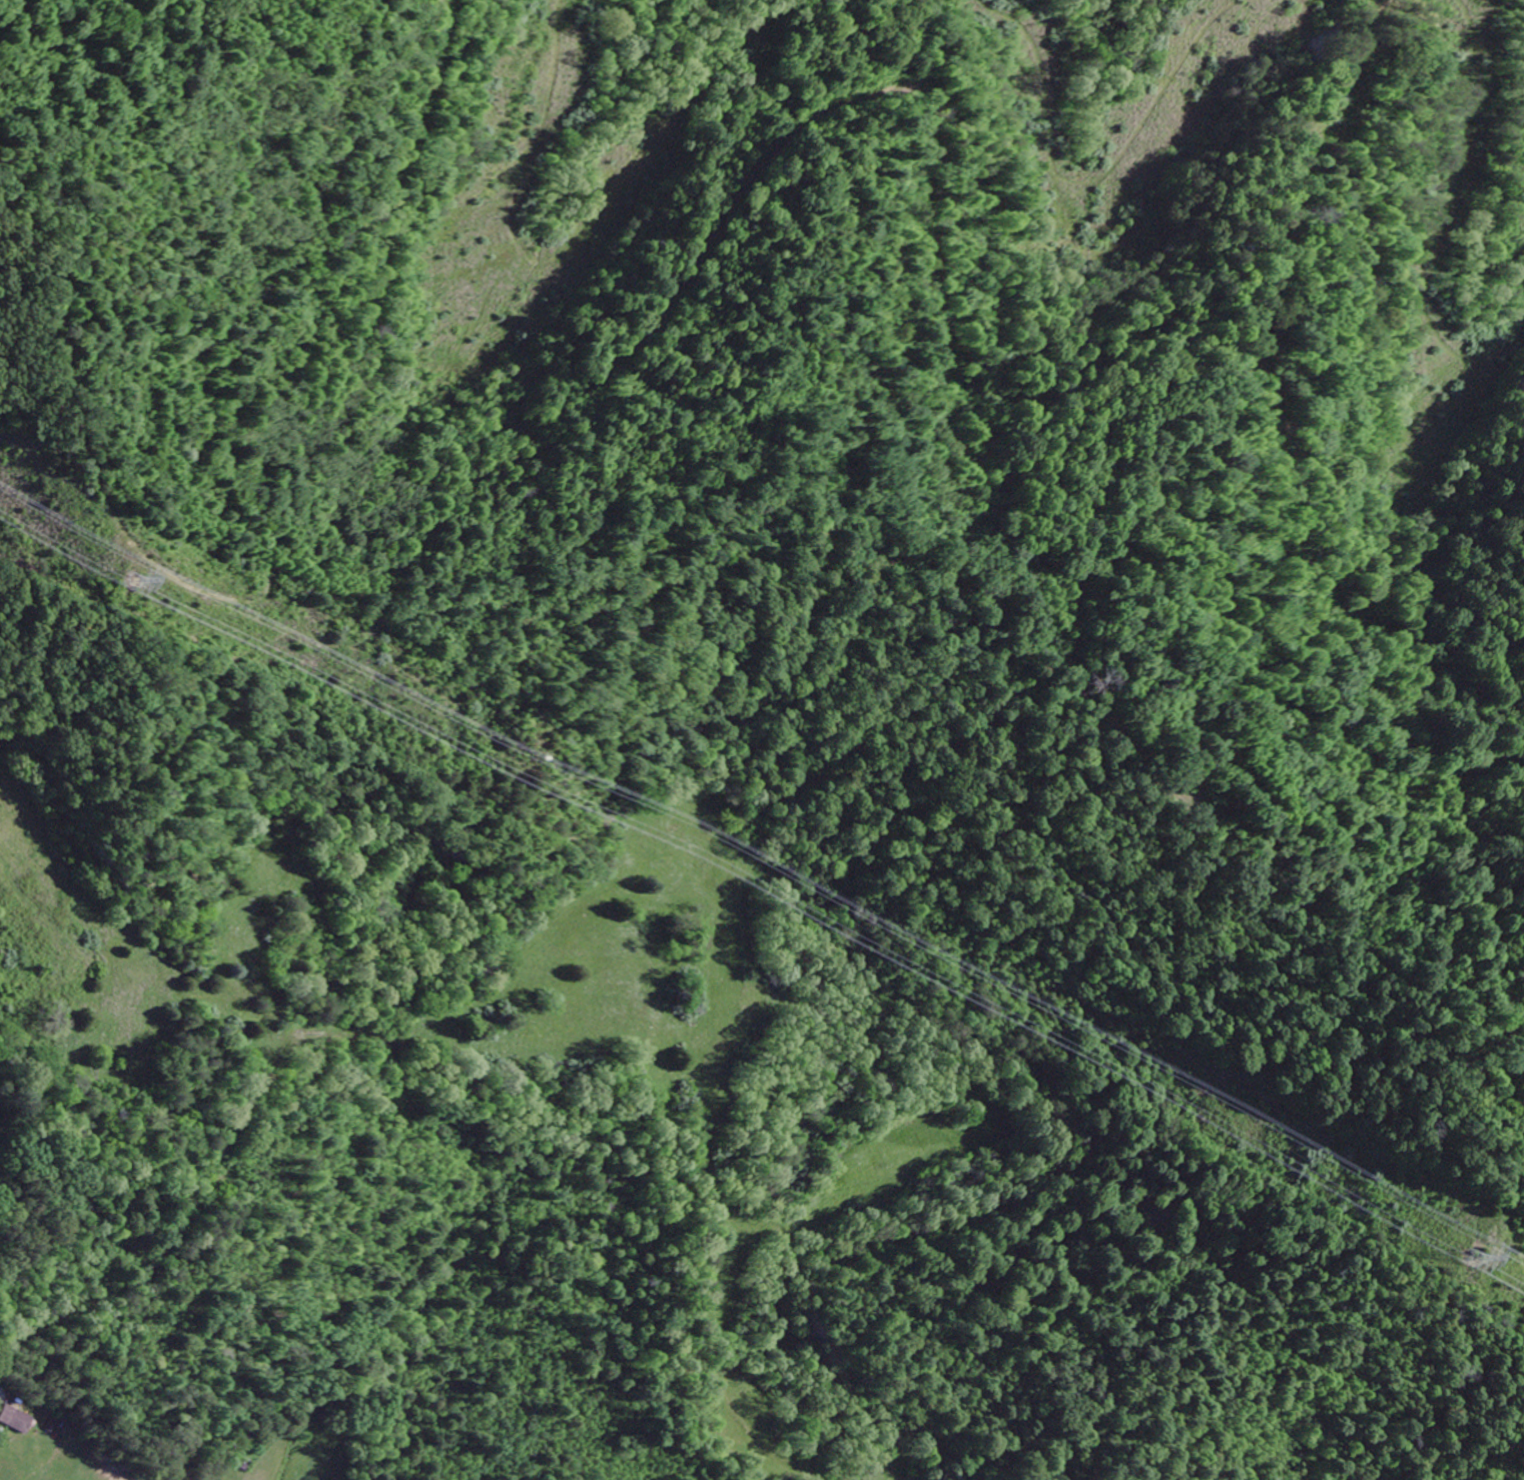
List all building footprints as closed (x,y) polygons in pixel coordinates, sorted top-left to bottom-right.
[(26,1435),(35,1418),(7,1403),(0,1417),(0,1421),(26,1435)]
